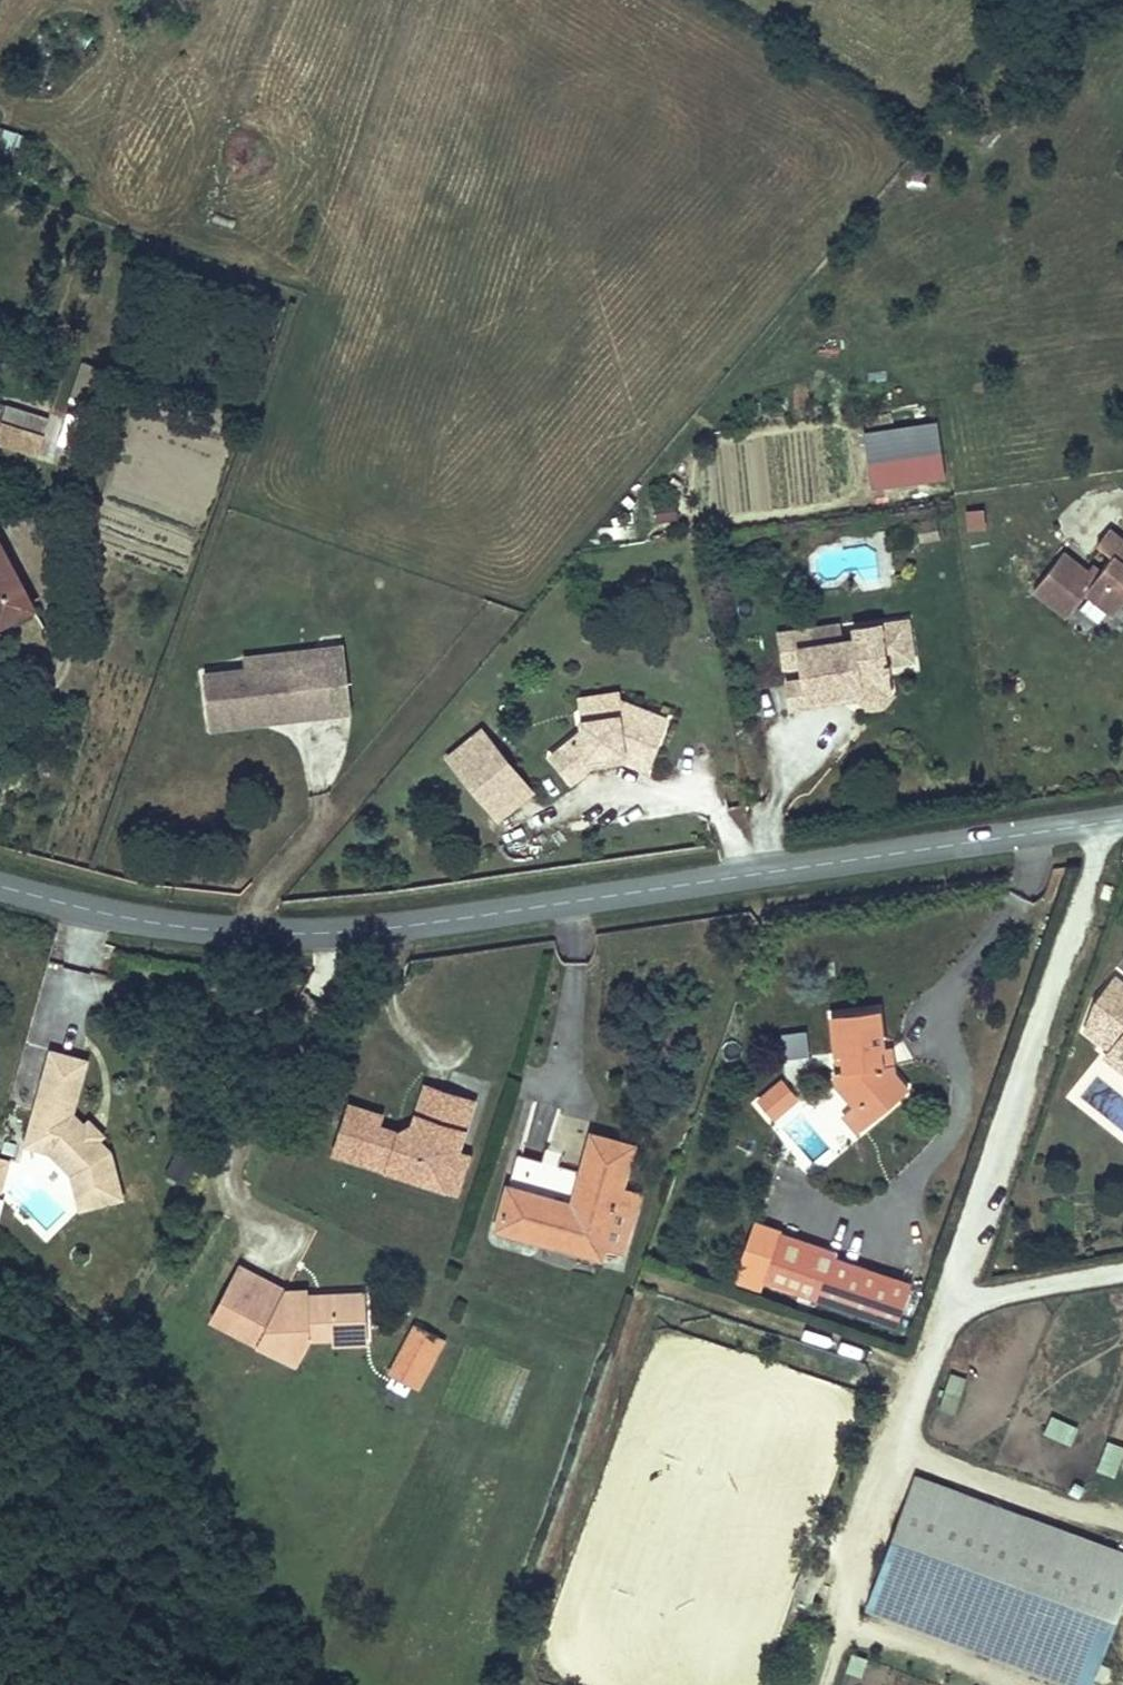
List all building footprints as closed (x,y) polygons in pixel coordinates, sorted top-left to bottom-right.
[(26,137),(0,124),(0,146),(16,154),(26,137)] [(67,358),(65,400),(91,402),(93,360),(67,358)] [(0,433),(0,440),(38,452),(50,415),(9,404),(0,433)] [(57,410),(40,456),(61,464),(78,418),(57,410)] [(935,423),(863,433),(871,492),(944,482),(935,423)] [(660,527),(658,510),(642,512),(644,529),(660,527)] [(989,512),(966,514),(967,532),(990,531),(989,512)] [(0,531),(0,625),(2,629),(44,611),(7,527),(0,531)] [(1087,574),(1063,556),(1037,591),(1071,616),(1089,593),(1117,615),(1122,606),(1122,539),(1113,531),(1101,547),(1114,557),(1102,572),(1096,581),(1087,574)] [(1094,565),(1087,574),(1096,581),(1102,572),(1094,565)] [(857,643),(839,647),(797,653),(799,667),(801,684),(805,710),(841,705),(840,695),(857,693),(858,703),(867,708),(882,707),(890,694),(885,665),(911,661),(906,625),(877,630),(879,640),(857,643)] [(797,653),(839,647),(835,626),(774,635),(779,670),(799,667),(797,653)] [(855,633),(857,643),(879,640),(877,630),(855,633)] [(354,713),(347,646),(251,657),(252,671),(330,661),(337,715),(354,713)] [(252,671),(209,675),(216,729),(337,715),(330,661),(252,671)] [(786,714),(805,710),(801,684),(781,687),(786,714)] [(578,705),(584,720),(618,708),(612,692),(578,705)] [(841,705),(858,703),(857,693),(840,695),(841,705)] [(618,708),(584,720),(588,733),(562,761),(585,782),(598,768),(597,761),(620,751),(622,760),(645,767),(664,717),(622,700),(618,708)] [(448,758),(480,796),(509,771),(478,732),(448,758)] [(598,768),(622,760),(620,751),(597,761),(598,768)] [(509,771),(480,796),(497,816),(526,792),(509,771)] [(1122,1049),(1122,979),(1122,978),(1102,1000),(1091,1027),(1120,1052),(1122,1049)] [(874,1062),(872,1046),(876,1046),(877,1044),(873,1006),(826,1010),(830,1050),(836,1049),(837,1057),(838,1066),(828,1067),(829,1079),(846,1101),(847,1102),(854,1097),(868,1114),(899,1088),(885,1070),(884,1062),(874,1062)] [(806,1034),(779,1036),(781,1060),(808,1058),(806,1034)] [(884,1062),(883,1044),(877,1044),(876,1046),(872,1046),(874,1062),(884,1062)] [(1120,1052),(1115,1058),(1122,1066),(1122,1049),(1120,1052)] [(72,1113),(88,1061),(52,1050),(24,1144),(49,1151),(70,1173),(78,1209),(121,1199),(110,1152),(98,1140),(97,1139),(92,1144),(79,1131),(85,1126),(84,1125),(72,1113)] [(788,1091),(776,1076),(765,1085),(773,1095),(759,1106),(763,1111),(788,1091)] [(446,1148),(456,1151),(472,1099),(424,1085),(412,1125),(398,1132),(376,1126),(380,1115),(348,1106),(336,1146),(353,1151),(351,1159),(434,1184),(446,1148)] [(759,1106),(773,1095),(765,1085),(751,1095),(759,1106)] [(849,1129),(868,1114),(854,1097),(847,1102),(846,1101),(835,1110),(849,1129)] [(85,1126),(79,1131),(92,1144),(97,1139),(98,1140),(103,1136),(89,1121),(84,1125),(85,1126)] [(519,1153),(496,1228),(601,1259),(606,1243),(624,1249),(643,1191),(626,1186),(636,1151),(594,1138),(582,1173),(519,1153)] [(351,1159),(353,1151),(336,1146),(334,1154),(351,1159)] [(456,1151),(446,1148),(434,1184),(456,1191),(467,1154),(456,1151)] [(803,1294),(818,1252),(821,1253),(823,1248),(769,1226),(750,1273),(803,1294)] [(821,1253),(818,1252),(803,1294),(882,1323),(897,1281),(821,1253)] [(362,1327),(362,1297),(305,1297),(305,1291),(285,1291),(239,1265),(209,1319),(291,1366),(305,1341),(330,1340),(332,1340),(332,1327),(362,1327)] [(362,1327),(332,1327),(332,1340),(330,1340),(330,1347),(363,1347),(362,1327)] [(410,1393),(438,1343),(414,1330),(386,1379),(410,1393)] [(961,1409),(966,1374),(949,1371),(943,1406),(961,1409)] [(1046,1432),(1074,1442),(1080,1423),(1052,1413),(1046,1432)] [(1122,1455),(1122,1442),(1107,1438),(1098,1473),(1117,1478),(1122,1455)] [(1122,1599),(1122,1555),(1064,1533),(1055,1555),(967,1522),(974,1502),(917,1480),(877,1586),(1098,1666),(1122,1599)] [(869,1606),(1088,1684),(1091,1684),(1098,1666),(877,1586),(869,1606)]
